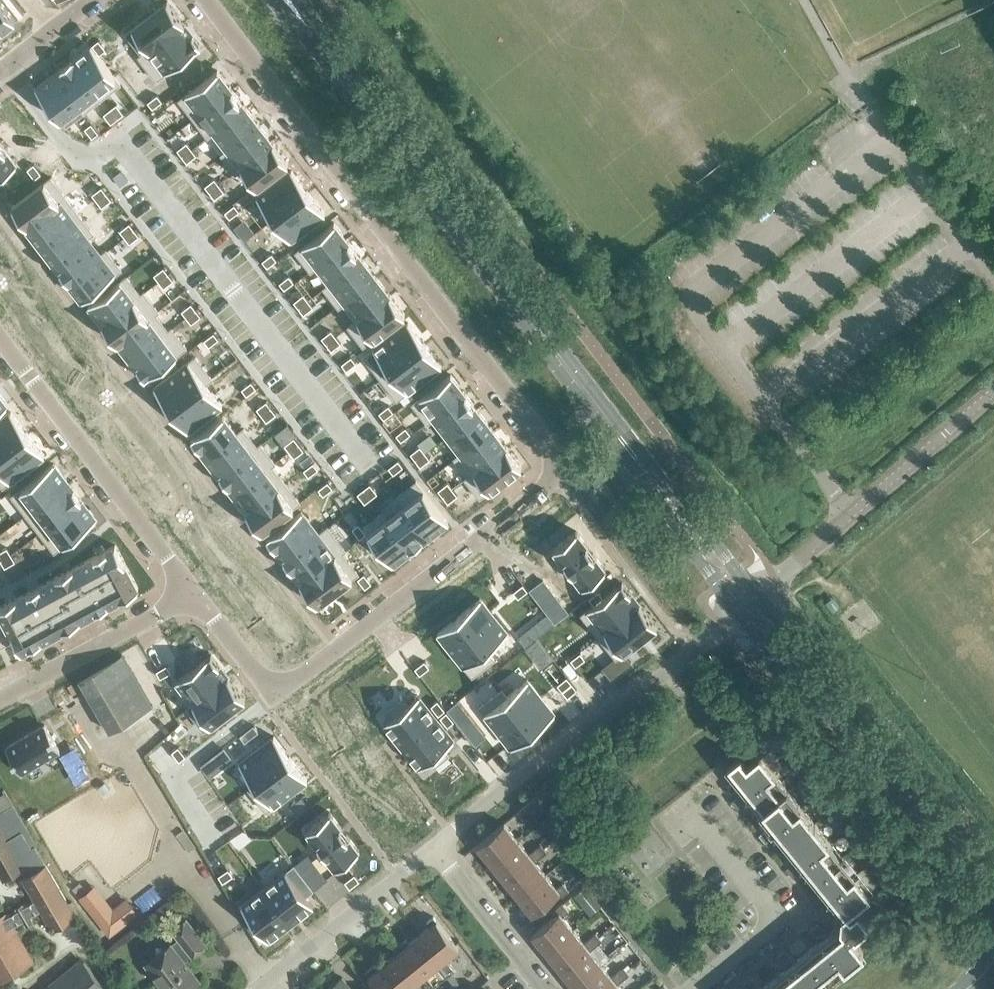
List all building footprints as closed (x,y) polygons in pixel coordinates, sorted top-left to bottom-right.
[(15,18),(1,0),(0,0),(0,30),(15,18)] [(126,31),(142,52),(139,55),(184,21),(168,0),(167,0),(126,31)] [(184,21),(139,55),(157,78),(201,44),(184,22),(185,22),(184,21)] [(91,44),(72,58),(102,96),(121,82),(114,74),(91,44)] [(127,54),(118,61),(123,68),(132,60),(127,54)] [(72,58),(54,72),(84,110),(102,96),(72,58)] [(218,68),(179,98),(193,116),(232,87),(218,68)] [(54,72),(35,86),(65,125),(84,110),(54,72)] [(232,87),(193,116),(208,135),(246,105),(232,87)] [(157,93),(148,100),(153,107),(162,99),(157,93)] [(116,102),(110,107),(117,117),(124,112),(116,102)] [(246,105),(208,135),(208,136),(215,131),(227,147),(221,152),(222,153),(260,124),(246,105)] [(110,107),(104,112),(111,122),(117,117),(110,107)] [(91,122),(85,127),(92,136),(99,131),(91,122)] [(172,122),(163,129),(168,136),(177,128),(172,122)] [(260,124),(222,153),(235,171),(274,141),(273,141),(260,124)] [(17,161),(0,139),(0,174),(17,161)] [(187,141),(177,148),(182,154),(192,147),(187,141)] [(274,141),(235,171),(236,172),(242,167),(256,185),(288,160),(274,141)] [(192,147),(182,154),(187,161),(196,153),(192,147)] [(61,159),(55,163),(62,173),(68,168),(61,159)] [(34,162),(27,167),(35,177),(41,172),(34,162)] [(292,168),(257,195),(273,217),(308,190),(292,168)] [(121,169),(114,175),(121,184),(128,179),(121,169)] [(51,175),(12,205),(27,224),(65,194),(51,175)] [(214,177),(205,184),(210,191),(219,183),(214,177)] [(219,183),(210,191),(215,197),(224,190),(219,183)] [(102,185),(92,193),(97,199),(107,191),(102,185)] [(308,190),(273,217),(290,239),(325,212),(308,190)] [(107,191),(97,199),(102,205),(112,198),(107,191)] [(65,194),(27,224),(27,225),(41,242),(79,212),(65,194)] [(235,203),(225,210),(230,217),(239,209),(235,203)] [(79,212),(41,242),(55,260),(93,230),(79,212)] [(334,220),(296,250),(310,269),(349,239),(334,220)] [(129,221),(120,229),(125,235),(134,228),(129,221)] [(134,228),(125,235),(130,242),(139,234),(134,228)] [(93,230),(55,260),(69,278),(107,248),(100,253),(87,236),(94,231),(93,230)] [(349,239),(310,269),(311,269),(317,265),(330,281),(324,286),(324,287),(363,257),(349,239)] [(107,248),(69,278),(83,297),(122,267),(107,248)] [(272,252),(262,259),(267,265),(277,258),(272,252)] [(363,257),(324,287),(338,305),(377,275),(363,257)] [(163,266),(154,273),(159,279),(168,272),(163,266)] [(168,272),(159,279),(164,286),(173,279),(168,272)] [(127,274),(88,304),(102,322),(103,323),(144,290),(141,292),(127,274)] [(289,274),(279,281),(284,288),(294,280),(289,274)] [(377,275),(338,305),(339,306),(345,301),(358,317),(348,325),(349,325),(391,293),(390,293),(377,275)] [(144,290),(103,323),(117,341),(158,309),(144,290)] [(304,292),(294,300),(299,306),(308,299),(304,292)] [(391,293),(349,325),(363,344),(405,312),(391,293)] [(308,299),(299,306),(304,313),(313,305),(308,299)] [(191,302),(181,309),(186,316),(196,308),(191,302)] [(196,308),(186,316),(191,322),(201,315),(196,308)] [(158,309),(117,341),(117,342),(117,341),(131,359),(172,327),(172,326),(169,328),(156,312),(159,309),(158,309)] [(408,320),(364,354),(380,376),(425,342),(408,320)] [(172,327),(131,359),(145,378),(187,346),(172,327)] [(331,328),(321,336),(326,342),(336,335),(331,328)] [(214,331),(204,338),(209,345),(219,338),(214,331)] [(336,335),(326,342),(331,349),(341,342),(336,335)] [(425,342),(380,376),(397,398),(442,364),(425,342)] [(196,354),(154,386),(171,408),(212,376),(196,354)] [(351,355),(342,362),(347,369),(356,361),(351,355)] [(451,372),(412,402),(427,421),(465,391),(451,372)] [(212,376),(171,408),(187,430),(223,403),(207,382),(213,377),(212,376)] [(251,380),(242,387),(247,394),(256,387),(251,380)] [(465,391),(427,421),(428,421),(434,416),(447,434),(479,409),(465,391)] [(266,400),(257,407),(262,413),(271,406),(266,400)] [(389,403),(379,411),(384,417),(394,410),(389,403)] [(271,406),(262,413),(267,420),(276,413),(271,406)] [(479,409),(447,434),(460,451),(454,456),(455,457),(493,427),(479,409)] [(0,418),(0,453),(28,432),(11,410),(0,418)] [(223,413),(191,438),(206,456),(244,427),(244,426),(237,431),(223,413)] [(406,426),(396,433),(401,440),(411,432),(406,426)] [(244,427),(206,456),(220,475),(261,442),(257,444),(244,427)] [(493,427),(455,457),(468,474),(465,477),(507,445),(493,427)] [(0,453),(0,481),(3,485),(45,453),(28,432),(0,453)] [(294,436),(284,443),(289,449),(299,442),(294,436)] [(261,442),(220,475),(233,492),(275,461),(261,442)] [(299,442),(289,449),(294,456),(304,449),(299,442)] [(420,444),(411,452),(416,458),(425,451),(420,444)] [(507,445),(465,477),(480,496),(522,464),(507,445)] [(425,451),(416,458),(421,465),(430,457),(425,451)] [(275,461),(233,492),(247,510),(247,511),(286,481),(272,464),(276,461),(275,461)] [(313,461),(304,468),(309,475),(318,467),(313,461)] [(54,462),(12,494),(26,513),(68,481),(54,462)] [(388,468),(382,473),(389,482),(395,478),(388,468)] [(416,479),(398,493),(430,535),(449,521),(416,479)] [(328,480),(318,487),(323,494),(333,486),(328,480)] [(68,481),(26,513),(40,531),(82,499),(68,481)] [(286,481),(247,511),(261,530),(300,500),(286,481)] [(448,481),(438,488),(443,495),(453,487),(448,481)] [(370,482),(364,487),(371,496),(378,492),(370,482)] [(364,487),(357,492),(365,502),(371,496),(364,487)] [(453,487),(443,495),(448,501),(458,494),(453,487)] [(397,494),(379,508),(382,511),(411,549),(430,535),(398,493),(397,494)] [(82,499),(40,531),(55,550),(96,518),(82,499)] [(302,510),(267,537),(284,559),(329,525),(328,524),(318,532),(302,510)] [(382,511),(363,525),(368,531),(391,561),(393,564),(411,549),(382,511)] [(359,522),(352,527),(360,536),(366,531),(359,522)] [(329,525),(284,559),(300,581),(345,547),(329,525)] [(576,529),(554,546),(583,584),(606,567),(576,529)] [(368,531),(358,539),(381,569),(391,561),(368,531)] [(0,605),(0,609),(12,630),(11,630),(22,649),(62,627),(62,628),(81,617),(119,597),(120,597),(138,587),(125,562),(126,562),(115,543),(75,565),(56,575),(56,576),(17,596),(0,605)] [(0,550),(0,558),(1,559),(11,553),(7,546),(0,550)] [(345,547),(300,581),(317,603),(359,572),(343,550),(346,548),(345,547)] [(11,553),(1,559),(5,566),(15,560),(11,553)] [(364,572),(358,576),(365,586),(372,581),(364,572)] [(623,580),(582,613),(599,635),(640,602),(623,580)] [(523,583),(513,591),(518,597),(528,590),(523,583)] [(599,589),(589,596),(594,603),(604,595),(599,589)] [(480,597),(459,614),(494,658),(495,657),(487,648),(508,632),(480,597)] [(640,602),(599,635),(616,657),(657,624),(640,602)] [(559,608),(550,615),(555,622),(564,614),(559,608)] [(459,614),(437,631),(472,675),(494,658),(459,614)] [(10,640),(0,621),(0,645),(10,640)] [(536,638),(526,646),(531,652),(541,645),(536,638)] [(580,651),(571,659),(576,665),(585,658),(580,651)] [(212,653),(176,679),(193,701),(187,706),(187,707),(228,675),(212,653)] [(447,707),(456,699),(457,698),(425,658),(414,666),(447,707)] [(167,663),(156,669),(161,677),(171,670),(167,663)] [(130,666),(87,691),(110,731),(153,706),(130,666)] [(228,675),(187,707),(204,729),(246,697),(228,674),(228,675)] [(557,683),(562,690),(572,682),(567,676),(557,683)] [(502,688),(501,689),(534,730),(555,713),(527,678),(507,694),(502,688)] [(577,689),(572,682),(562,690),(567,696),(577,689)] [(501,689),(480,705),(512,746),(534,730),(501,689)] [(394,714),(384,722),(402,744),(436,717),(419,694),(409,702),(404,696),(389,708),(394,714)] [(438,699),(431,704),(439,713),(445,708),(438,699)] [(447,710),(440,715),(448,725),(454,720),(447,710)] [(436,717),(402,744),(420,766),(429,759),(434,765),(449,753),(444,747),(454,739),(436,717)] [(253,723),(240,734),(245,740),(258,730),(253,723)] [(43,724),(4,747),(19,773),(58,750),(43,724)] [(274,735),(239,761),(255,782),(249,787),(249,788),(291,756),(274,735)] [(178,745),(172,750),(179,760),(186,755),(178,745)] [(747,765),(740,756),(726,767),(744,790),(732,800),(739,808),(751,798),(771,823),(759,833),(766,841),(778,832),(788,844),(816,822),(760,754),(747,765)] [(291,756),(249,788),(266,810),(307,778),(291,756)] [(5,787),(3,788),(5,791),(0,794),(0,870),(4,878),(22,867),(27,876),(24,878),(35,898),(24,904),(23,902),(16,906),(17,908),(6,915),(4,912),(0,915),(0,979),(32,959),(13,927),(24,921),(27,927),(34,923),(31,917),(42,910),(52,928),(78,912),(75,908),(72,910),(36,845),(39,843),(5,787)] [(302,795),(290,804),(297,814),(309,805),(302,795)] [(544,802),(538,795),(532,800),(538,807),(544,802)] [(330,810),(307,827),(337,866),(359,848),(330,810)] [(489,865),(520,840),(505,822),(478,844),(487,856),(484,859),(489,865)] [(775,977),(784,988),(816,988),(865,950),(851,933),(855,930),(856,932),(868,922),(868,917),(856,902),(871,890),(816,822),(788,844),(799,857),(787,867),(793,875),(805,865),(826,891),(814,900),(820,908),(832,899),(842,911),(840,913),(839,921),(841,923),(829,933),(819,921),(811,928),(821,940),(795,960),(786,948),(778,955),(787,967),(775,977)] [(285,830),(275,837),(280,843),(290,836),(285,830)] [(245,832),(235,838),(240,845),(250,839),(245,832)] [(498,868),(506,879),(533,856),(530,852),(520,840),(489,865),(494,871),(498,868)] [(542,842),(536,847),(542,855),(548,850),(542,842)] [(511,892),(516,898),(547,873),(537,860),(542,855),(536,847),(530,852),(533,856),(506,879),(515,889),(511,892)] [(229,867),(218,874),(223,881),(233,874),(229,867)] [(286,869),(264,886),(291,921),(314,904),(286,869)] [(564,894),(571,889),(564,881),(558,886),(547,873),(516,898),(521,904),(525,901),(534,913),(561,890),(564,894)] [(264,886),(241,904),(268,939),(291,921),(264,886)] [(138,912),(131,903),(112,917),(90,889),(80,897),(110,934),(138,912)] [(564,903),(557,908),(560,912),(533,934),(542,945),(539,948),(544,954),(575,929),(564,915),(570,910),(564,903)] [(442,961),(446,958),(460,947),(438,919),(434,915),(427,921),(430,925),(420,933),(442,961)] [(168,988),(187,988),(200,979),(185,959),(193,953),(193,954),(207,943),(187,918),(174,929),(181,937),(173,943),(172,943),(147,962),(168,988)] [(575,929),(544,954),(549,960),(552,957),(561,968),(588,946),(585,942),(575,929)] [(591,937),(598,945),(604,940),(597,932),(591,937)] [(400,943),(425,975),(439,964),(443,970),(451,964),(446,958),(442,961),(420,933),(410,942),(406,938),(400,943)] [(588,946),(561,968),(569,978),(566,981),(571,988),(602,963),(592,950),(598,945),(591,937),(585,942),(588,946)] [(425,975),(400,943),(394,948),(397,952),(386,961),(409,988),(413,985),(425,975)] [(105,986),(82,958),(44,988),(102,988),(105,986)] [(386,961),(376,969),(373,965),(366,971),(380,988),(416,988),(413,985),(409,988),(386,961)] [(571,988),(572,988),(604,988),(616,980),(613,976),(602,963),(571,988)] [(448,976),(452,973),(456,970),(451,964),(443,970),(448,976)] [(619,971),(625,979),(631,974),(625,966),(619,971)] [(604,988),(623,988),(619,984),(625,979),(619,971),(613,976),(616,980),(604,988)] [(452,973),(448,976),(456,987),(460,984),(452,973)] [(775,977),(762,987),(752,975),(744,982),(750,988),(784,988),(775,977)] [(343,977),(327,988),(353,988),(343,977)]
